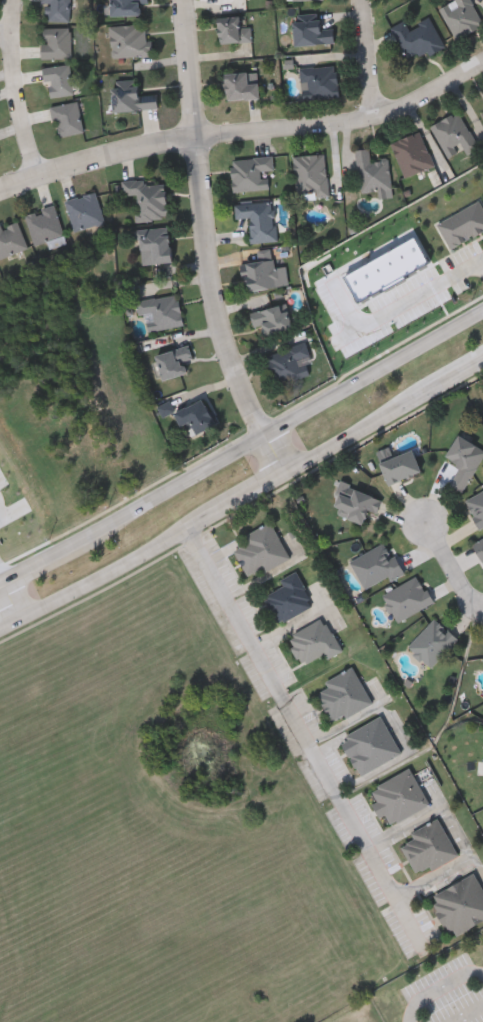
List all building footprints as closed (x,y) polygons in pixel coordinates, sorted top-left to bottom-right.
[(43,2),(43,0),(71,0),(71,20),(46,20),(46,2),(43,2)] [(113,15),(112,0),(150,0),(150,2),(141,2),(141,14),(113,15)] [(440,7),(453,0),(472,0),(482,21),(482,26),(456,40),(440,7)] [(249,14),(253,40),(221,45),(217,19),(249,14)] [(334,29),(334,44),(295,46),(293,15),(320,14),(321,30),(334,29)] [(392,27),(406,20),(409,28),(431,18),(444,45),(409,62),(392,27)] [(113,57),(111,25),(148,23),(150,55),(113,57)] [(72,57),(42,57),(42,27),(72,27),(72,57)] [(43,67),(70,63),(75,94),(50,97),(48,81),(45,81),(43,67)] [(305,99),(304,83),(301,84),(300,67),(337,65),(339,97),(305,99)] [(226,100),(225,74),(258,72),(260,98),(226,100)] [(157,93),(158,108),(114,112),(112,81),(137,79),(138,95),(157,93)] [(84,131),(58,136),(52,106),(78,101),(84,131)] [(464,149),(447,157),(431,126),(459,111),(479,149),(467,155),(464,149)] [(434,167),(404,177),(392,142),(422,132),(434,167)] [(392,189),(361,193),(356,150),(370,148),(372,161),(389,159),(392,189)] [(329,196),(298,199),(294,156),(326,153),(329,196)] [(232,158),(274,157),(275,171),(268,171),(269,189),(233,190),(232,158)] [(165,180),(168,218),(138,220),(136,194),(123,195),(122,183),(165,180)] [(75,230),(66,200),(96,191),(105,221),(75,230)] [(235,203),(275,201),(276,241),(251,242),(250,219),(236,219),(235,203)] [(25,213),(54,203),(65,234),(36,244),(25,213)] [(28,246),(0,257),(0,222),(1,222),(2,226),(18,219),(28,246)] [(143,263),(140,229),(169,226),(172,261),(143,263)] [(255,249),(273,247),(275,267),(287,265),(290,284),(247,290),(243,261),(257,259),(255,249)] [(137,300),(179,293),(184,327),(149,332),(146,314),(140,315),(137,300)] [(263,337),(260,328),(255,330),(251,311),(285,303),(291,329),(263,337)] [(304,358),(310,376),(277,386),(267,354),(306,342),(311,355),(304,358)] [(163,379),(155,354),(190,344),(194,357),(184,360),(188,372),(163,379)] [(216,423),(189,438),(175,412),(202,398),(216,423)] [(458,434),(482,448),(482,457),(463,491),(450,484),(460,465),(445,457),(458,434)] [(421,471),(389,484),(379,460),(412,447),(421,471)] [(383,499),(377,513),(367,509),(362,522),(331,509),(342,481),(383,499)] [(466,497),(482,490),(482,524),(477,526),(466,497)] [(289,558),(249,577),(232,543),(272,524),(289,558)] [(473,542),(482,537),(482,560),(482,561),(473,542)] [(404,572),(367,592),(349,561),(386,540),(404,572)] [(264,596),(284,586),(281,578),(297,570),(314,605),(278,623),(264,596)] [(397,621),(382,594),(419,574),(434,601),(397,621)] [(342,651),(328,658),(325,652),(302,665),(287,636),(324,617),(342,651)] [(430,667),(408,645),(436,617),(458,639),(430,667)] [(372,703),(331,724),(316,693),(327,687),(324,681),(353,666),(372,703)] [(340,737),(383,716),(401,754),(359,775),(340,737)] [(410,768),(429,804),(387,826),(368,790),(410,768)] [(458,855),(417,876),(399,840),(440,819),(458,855)] [(476,873),(482,887),(482,920),(451,936),(431,895),(476,873)]
